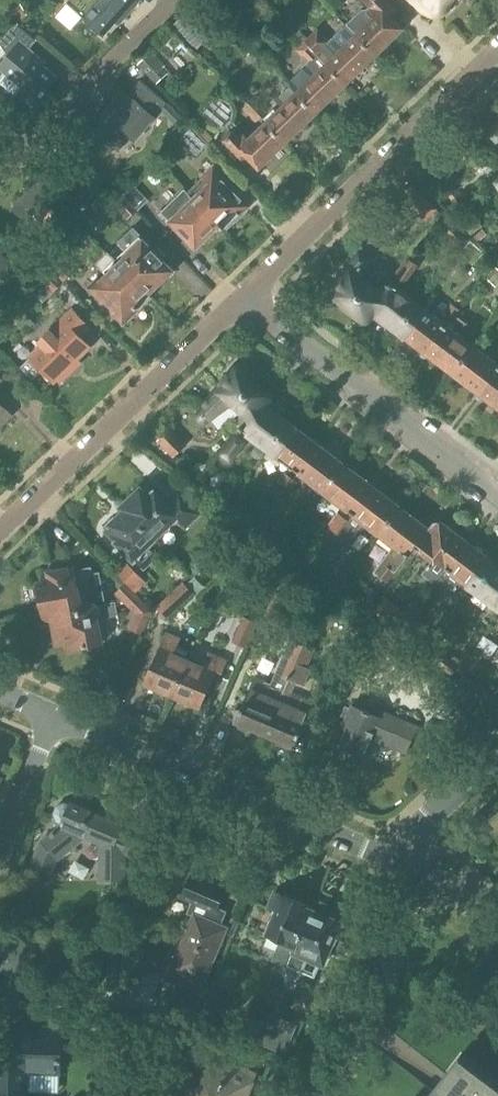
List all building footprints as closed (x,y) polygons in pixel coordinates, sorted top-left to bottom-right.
[(66,2),(104,36),(117,22),(116,21),(122,15),(125,18),(141,1),(140,0),(68,0),(66,2)] [(357,35),(358,37),(361,35),(367,41),(366,42),(370,46),(370,47),(376,53),(402,28),(386,11),(391,5),(386,0),(362,0),(369,7),(367,9),(362,9),(347,24),(348,25),(357,35)] [(451,0),(424,0),(434,10),(436,11),(437,12),(440,12),(442,11),(444,11),(446,9),(447,8),(448,7),(449,5),(449,2),(451,0)] [(213,36),(187,11),(172,25),(199,51),(213,36)] [(29,50),(37,40),(19,24),(0,38),(0,44),(9,56),(0,67),(0,68),(24,88),(20,93),(35,105),(58,78),(37,60),(39,58),(29,50)] [(305,41),(312,48),(346,83),(376,53),(370,47),(370,46),(366,42),(367,41),(361,35),(358,37),(357,35),(348,25),(328,45),(326,43),(329,39),(318,28),(305,41)] [(311,106),(317,111),(346,83),(312,48),(305,41),(295,50),(303,57),(304,55),(310,61),(301,69),(303,71),(290,84),(292,87),(299,93),(300,91),(307,98),(306,100),(311,105),(311,106)] [(150,53),(140,63),(153,77),(164,68),(150,53)] [(93,131),(107,142),(107,143),(111,147),(111,146),(118,151),(129,137),(135,141),(156,116),(154,115),(164,102),(165,103),(166,102),(141,80),(140,81),(141,82),(130,94),(123,88),(108,106),(112,109),(93,131)] [(277,131),(286,141),(317,111),(311,106),(311,105),(306,100),(307,98),(300,91),(299,93),(292,87),(278,101),(280,103),(264,118),(277,131)] [(227,127),(232,133),(223,142),(237,155),(243,150),(259,167),(286,141),(277,131),(264,118),(246,136),(233,121),(235,112),(232,103),(225,98),(216,97),(207,101),(204,109),(205,118),(210,125),(218,128),(227,127)] [(250,103),(263,117),(268,111),(255,98),(250,103)] [(256,123),(263,117),(250,103),(243,109),(256,123)] [(488,130),(494,138),(497,135),(497,122),(488,130)] [(191,127),(182,135),(183,137),(181,139),(197,155),(208,143),(193,127),(191,128),(191,127)] [(37,181),(12,210),(26,222),(33,213),(42,221),(75,181),(50,161),(35,179),(37,181)] [(191,194),(191,195),(220,225),(220,226),(223,229),(247,206),(219,177),(223,174),(214,164),(201,177),(203,179),(197,184),(199,186),(191,194)] [(123,194),(123,195),(138,211),(143,216),(154,205),(134,184),(123,194)] [(421,192),(413,185),(402,196),(410,204),(421,192)] [(466,198),(458,188),(449,196),(457,206),(466,198)] [(185,189),(161,212),(197,248),(220,226),(220,225),(191,195),(191,194),(185,189)] [(129,220),(138,211),(123,195),(114,204),(129,220)] [(463,228),(447,212),(436,226),(460,252),(471,237),(463,228)] [(462,225),(471,235),(481,226),(473,216),(462,225)] [(128,249),(115,261),(150,295),(173,271),(160,257),(155,252),(157,250),(144,237),(142,239),(134,230),(121,243),(128,249)] [(471,240),(461,253),(474,265),(485,252),(471,240)] [(363,319),(371,309),(371,308),(386,289),(385,289),(391,283),(388,275),(383,271),(375,272),(368,281),(363,277),(361,268),(369,258),(361,252),(349,267),(349,269),(348,270),(348,273),(349,275),(350,277),(338,294),(336,293),(334,292),(332,293),(331,293),(330,294),(329,295),(329,297),(329,299),(329,300),(330,301),(331,303),(333,304),(334,304),(336,304),(337,303),(338,302),(339,301),(363,319)] [(9,261),(0,253),(0,272),(9,261)] [(150,295),(115,261),(108,255),(98,265),(109,275),(95,288),(126,321),(150,295)] [(59,257),(54,263),(51,265),(66,281),(75,270),(59,257)] [(419,267),(408,258),(402,266),(405,274),(400,280),(403,283),(406,285),(419,267)] [(40,278),(34,285),(46,297),(52,290),(54,293),(66,281),(51,265),(39,277),(40,278)] [(395,277),(400,280),(405,274),(402,266),(395,276),(395,277)] [(497,285),(497,269),(496,267),(495,268),(487,277),(497,286),(497,285)] [(395,277),(391,283),(385,289),(386,289),(371,308),(371,309),(400,331),(420,305),(399,289),(403,283),(400,280),(395,277)] [(400,331),(428,352),(448,326),(447,325),(460,308),(452,303),(449,306),(443,301),(433,315),(420,305),(400,331)] [(448,326),(428,352),(455,373),(475,347),(461,336),(471,323),(465,318),(468,314),(460,308),(447,325),(448,326)] [(34,380),(43,371),(53,382),(56,379),(60,382),(69,372),(66,369),(90,346),(81,337),(91,328),(73,310),(59,322),(40,341),(44,345),(21,368),(34,380)] [(475,347),(455,373),(483,394),(497,374),(497,359),(495,362),(475,347)] [(239,425),(240,426),(247,415),(248,416),(260,400),(268,390),(244,371),(245,369),(245,367),(245,365),(244,364),(243,363),(241,361),(240,361),(238,361),(236,362),(234,363),(233,365),(232,366),(232,368),(232,369),(233,370),(234,372),(235,373),(223,390),(223,389),(222,388),(221,387),(220,387),(219,387),(218,387),(216,388),(215,390),(199,410),(198,413),(198,415),(198,417),(199,419),(200,421),(201,422),(202,423),(204,424),(206,424),(208,424),(211,423),(212,422),(213,420),(212,417),(235,408),(239,411),(240,413),(241,416),(241,418),(241,420),(240,423),(239,425)] [(483,394),(497,405),(497,374),(483,394)] [(240,426),(269,448),(289,422),(260,400),(248,416),(247,415),(240,426)] [(0,403),(0,427),(12,416),(0,403)] [(269,448),(298,470),(318,444),(289,422),(269,448)] [(184,445),(171,431),(160,442),(172,455),(184,445)] [(247,442),(235,432),(230,439),(235,449),(237,454),(247,442)] [(231,462),(237,454),(235,449),(230,439),(219,452),(227,458),(231,462)] [(298,470),(326,492),(345,465),(318,444),(298,470)] [(345,465),(326,492),(353,513),(373,487),(345,465)] [(285,486),(292,477),(285,472),(278,482),(285,486)] [(299,482),(292,477),(285,486),(292,491),(299,482)] [(146,485),(124,506),(155,538),(177,517),(186,526),(199,514),(179,494),(167,506),(146,485)] [(401,508),(373,487),(353,513),(348,519),(338,533),(337,534),(346,541),(351,534),(356,537),(367,523),(381,534),(401,508)] [(158,541),(155,538),(124,506),(120,510),(124,513),(106,530),(145,570),(159,556),(151,548),(158,541)] [(381,534),(409,555),(429,529),(401,508),(381,534)] [(338,533),(348,519),(339,512),(328,527),(337,534),(338,533)] [(469,543),(441,522),(421,548),(435,559),(425,573),(432,578),(429,582),(436,587),(437,586),(444,577),(449,570),(469,543)] [(477,591),(497,565),(469,543),(449,570),(444,577),(437,586),(436,587),(443,592),(445,589),(452,594),(463,580),(477,591)] [(323,561),(317,569),(325,574),(330,567),(323,561)] [(135,588),(138,584),(144,579),(128,563),(125,566),(121,562),(115,568),(135,588)] [(40,586),(45,613),(62,610),(63,611),(87,608),(87,606),(94,605),(93,603),(104,601),(99,570),(92,571),(91,564),(74,567),(74,564),(59,567),(60,573),(44,575),(46,585),(40,586)] [(497,565),(477,591),(497,607),(497,565)] [(355,586),(347,580),(342,586),(350,593),(355,586)] [(157,607),(168,618),(194,593),(184,582),(157,607)] [(143,601),(138,596),(125,583),(116,592),(137,614),(143,601)] [(262,620),(275,626),(289,598),(276,592),(262,620)] [(94,606),(94,605),(87,606),(87,608),(63,611),(62,610),(45,613),(45,615),(48,615),(53,640),(58,640),(59,643),(64,642),(66,649),(76,647),(77,650),(102,645),(97,619),(119,615),(116,601),(94,606)] [(131,628),(138,632),(144,634),(154,612),(143,601),(137,614),(131,628)] [(412,618),(398,608),(388,621),(402,631),(412,618)] [(370,616),(357,611),(341,653),(354,658),(370,616)] [(247,649),(259,623),(244,616),(232,643),(247,649)] [(386,662),(395,637),(370,616),(357,651),(351,666),(373,673),(379,660),(386,662)] [(437,641),(424,631),(416,642),(429,652),(437,641)] [(173,695),(188,661),(188,662),(193,650),(192,652),(178,646),(180,640),(168,634),(146,684),(173,695)] [(234,724),(250,731),(251,729),(266,735),(282,697),(304,645),(293,641),(287,658),(283,656),(271,684),(255,677),(234,724)] [(316,649),(304,645),(282,697),(266,735),(281,741),(280,743),(287,747),(288,745),(295,747),(314,703),(292,693),(296,683),(304,687),(312,668),(309,667),(316,649)] [(200,707),(212,680),(217,682),(226,661),(209,653),(202,668),(188,662),(188,661),(173,695),(200,707)] [(440,662),(437,666),(451,677),(462,662),(454,656),(452,659),(446,654),(440,662)] [(366,760),(374,740),(406,754),(418,725),(376,708),(373,714),(352,705),(334,746),(366,760)] [(125,824),(70,801),(69,804),(66,802),(58,805),(55,813),(58,820),(62,822),(61,824),(62,825),(42,842),(31,866),(51,874),(56,860),(86,837),(99,842),(99,881),(127,881),(127,855),(129,855),(135,838),(122,833),(125,824)] [(194,914),(181,946),(180,947),(186,950),(187,947),(191,948),(190,951),(197,955),(199,952),(215,959),(228,927),(221,924),(226,913),(219,910),(228,889),(191,873),(182,895),(194,901),(189,912),(194,914)] [(290,965),(295,952),(313,911),(302,907),(304,902),(277,891),(269,910),(277,913),(268,935),(281,941),(272,960),(279,963),(275,974),(284,978),(290,965)] [(313,911),(295,952),(290,965),(284,978),(292,981),(296,970),(303,973),(309,957),(323,963),(333,941),(341,945),(348,926),(313,911)] [(24,983),(39,947),(16,937),(1,973),(24,983)] [(180,947),(181,946),(175,944),(172,951),(178,953),(167,979),(188,988),(184,998),(200,1005),(209,984),(205,982),(215,959),(199,952),(197,955),(190,951),(191,948),(187,947),(186,950),(180,947)] [(169,1003),(166,1020),(195,1024),(198,1008),(169,1003)] [(233,1031),(263,1037),(266,1021),(238,1015),(233,1031)] [(288,1025),(266,1021),(263,1037),(285,1040),(288,1025)] [(26,1071),(60,1072),(61,1033),(0,1031),(0,1095),(25,1095),(26,1071)] [(461,1054),(429,1095),(497,1095),(497,1083),(461,1054)] [(214,1057),(201,1089),(183,1082),(178,1095),(248,1095),(256,1074),(214,1057)]
